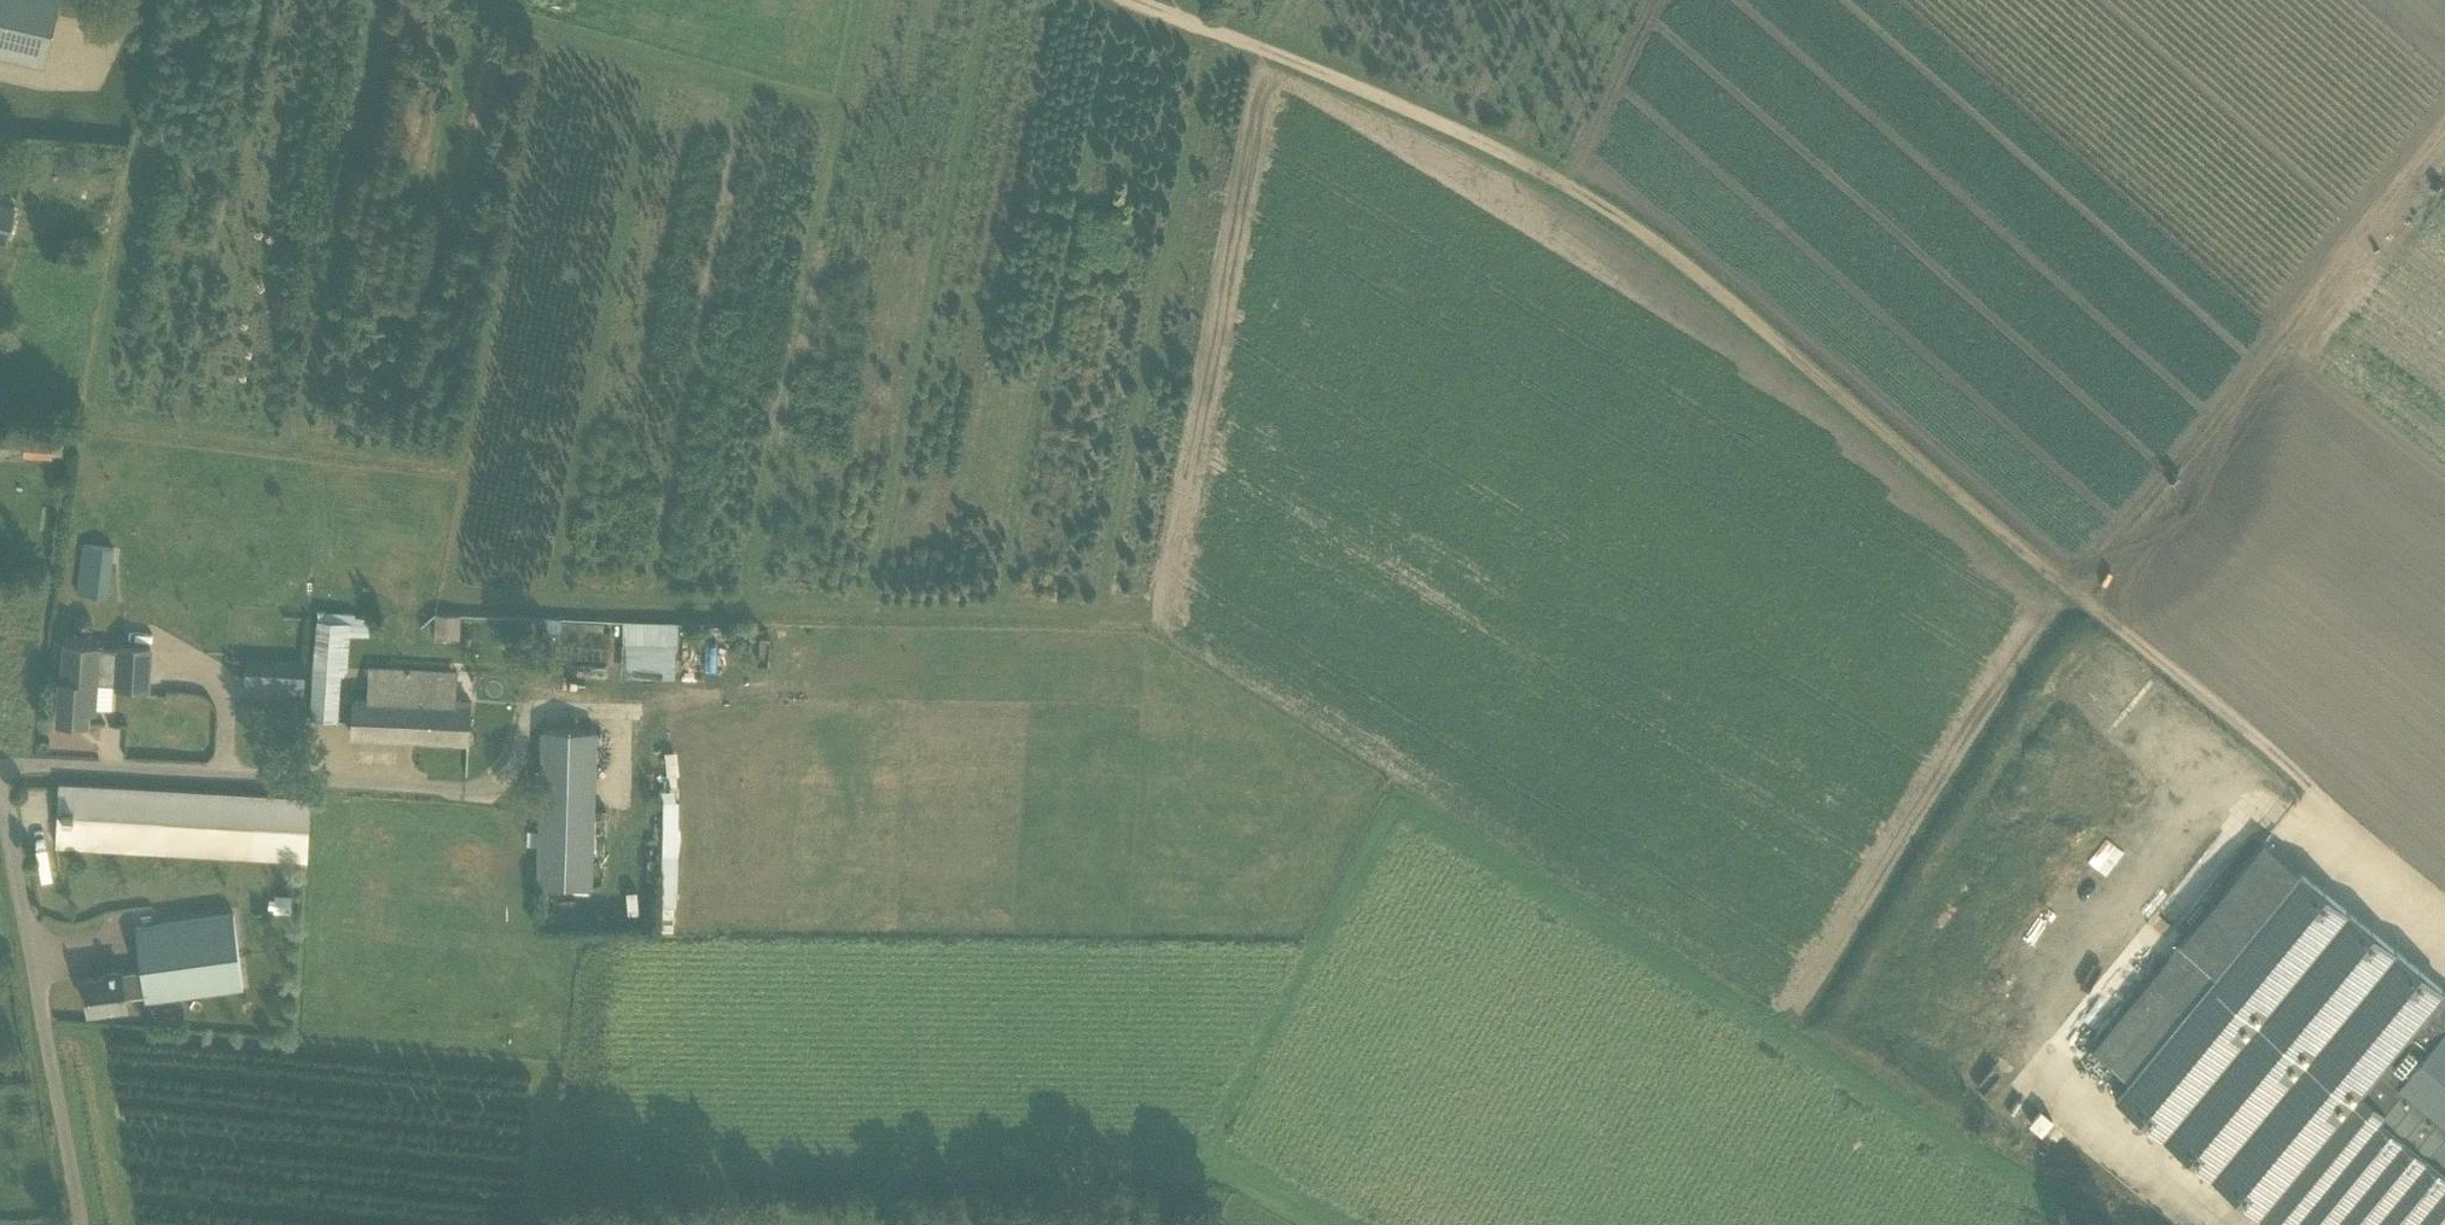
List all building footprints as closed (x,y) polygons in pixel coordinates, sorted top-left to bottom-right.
[(45,66),(61,0),(0,0),(0,55),(45,66)] [(0,201),(0,242),(7,244),(16,205),(0,201)] [(77,593),(110,597),(116,547),(83,543),(77,593)] [(312,608),(306,715),(333,716),(335,692),(350,693),(352,667),(345,666),(346,632),(366,633),(367,611),(312,608)] [(434,634),(458,635),(459,612),(434,611),(434,634)] [(619,618),(618,674),(674,675),(675,619),(619,618)] [(59,681),(58,720),(88,722),(89,709),(95,709),(96,684),(115,685),(115,689),(151,691),(153,649),(101,646),(101,644),(67,642),(66,661),(65,681),(59,681)] [(304,695),(305,662),(248,660),(247,693),(304,695)] [(351,735),(468,741),(470,705),(441,703),(442,674),(374,670),(372,698),(354,697),(351,735)] [(541,729),(537,883),(591,884),(595,731),(541,729)] [(307,859),(309,822),(311,798),(308,798),(296,798),(296,797),(294,797),(294,798),(281,797),(281,796),(279,796),(279,797),(267,796),(267,795),(265,795),(264,796),(252,795),(250,795),(237,794),(235,794),(223,794),(223,793),(220,793),(208,793),(208,792),(206,792),(206,793),(193,792),(193,791),(191,791),(191,792),(179,791),(177,790),(177,791),(164,790),(162,790),(149,789),(147,789),(135,789),(135,788),(132,788),(132,789),(120,788),(120,787),(118,787),(118,788),(105,787),(105,786),(103,786),(103,787),(91,786),(88,786),(76,785),(74,785),(61,785),(61,784),(59,784),(56,845),(58,845),(71,845),(71,846),(73,846),(73,845),(307,859)] [(2114,1097),(2275,1224),(2444,1224),(2444,991),(2444,990),(2444,989),(2300,870),(2278,854),(2263,841),(2092,1049),(2110,1064),(2129,1078),(2114,1097)] [(121,973),(121,970),(103,972),(103,975),(84,978),(89,1011),(126,1005),(125,996),(143,994),(145,1002),(242,987),(231,912),(136,926),(139,947),(137,947),(141,970),(121,973)]
